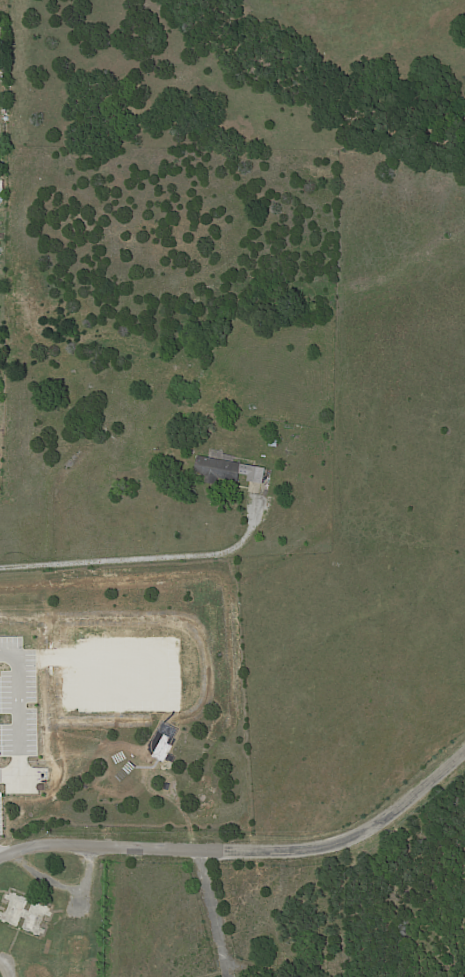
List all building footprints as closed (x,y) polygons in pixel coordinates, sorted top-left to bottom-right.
[(7,201),(0,201),(0,180),(8,181),(7,201)] [(270,446),(270,439),(279,440),(278,447),(270,446)] [(209,457),(267,468),(264,484),(248,481),(249,475),(240,473),(239,481),(219,477),(218,484),(206,482),(207,475),(195,473),(199,455),(209,457)]
